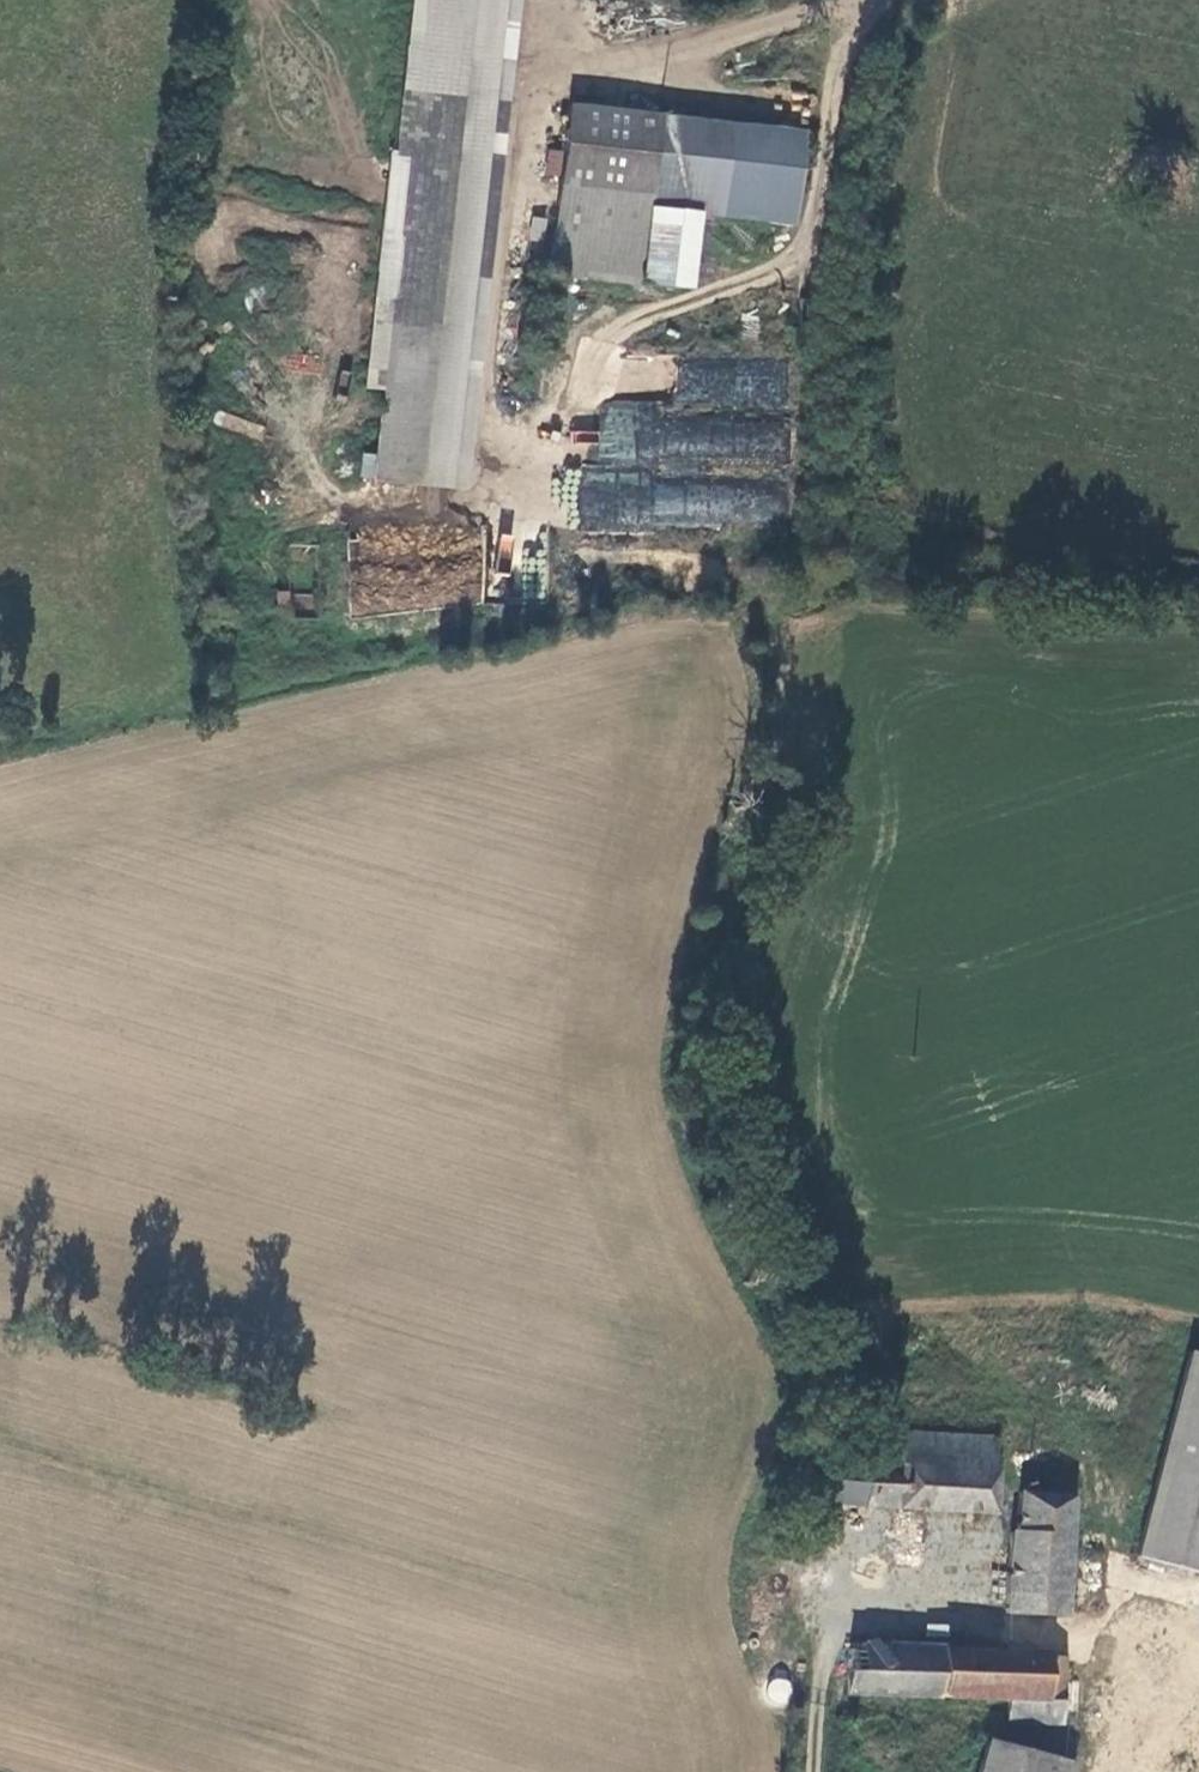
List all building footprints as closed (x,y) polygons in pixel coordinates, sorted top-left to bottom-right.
[(460,495),(515,0),(409,0),(392,159),(405,160),(396,239),(393,302),(369,299),(359,393),(377,394),(371,457),(358,456),(356,480),(368,482),(367,486),(460,495)] [(696,216),(647,210),(658,117),(571,106),(550,278),(686,295),(696,216)] [(803,132),(658,117),(647,210),(696,216),(793,230),(803,132)] [(561,177),(564,149),(547,147),(545,175),(561,177)] [(263,437),(266,423),(217,412),(213,426),(263,437)] [(1190,1578),(1198,1547),(1198,1359),(1189,1356),(1132,1562),(1190,1578)] [(859,1466),(800,1462),(798,1498),(858,1502),(857,1507),(987,1516),(990,1480),(986,1480),(989,1442),(896,1435),(894,1467),(859,1465),(859,1466)] [(1058,1621),(1064,1500),(1014,1498),(1012,1537),(1004,1536),(1000,1616),(1000,1618),(1058,1621)] [(905,1611),(903,1654),(998,1659),(1000,1618),(1000,1616),(905,1611)] [(838,1650),(836,1696),(998,1705),(997,1728),(1052,1731),(1055,1667),(1037,1666),(1037,1661),(998,1659),(903,1654),(838,1650)] [(765,1673),(761,1687),(766,1697),(778,1699),(784,1678),(765,1673)] [(1049,1766),(979,1746),(971,1771),(1048,1771),(1049,1766)]
